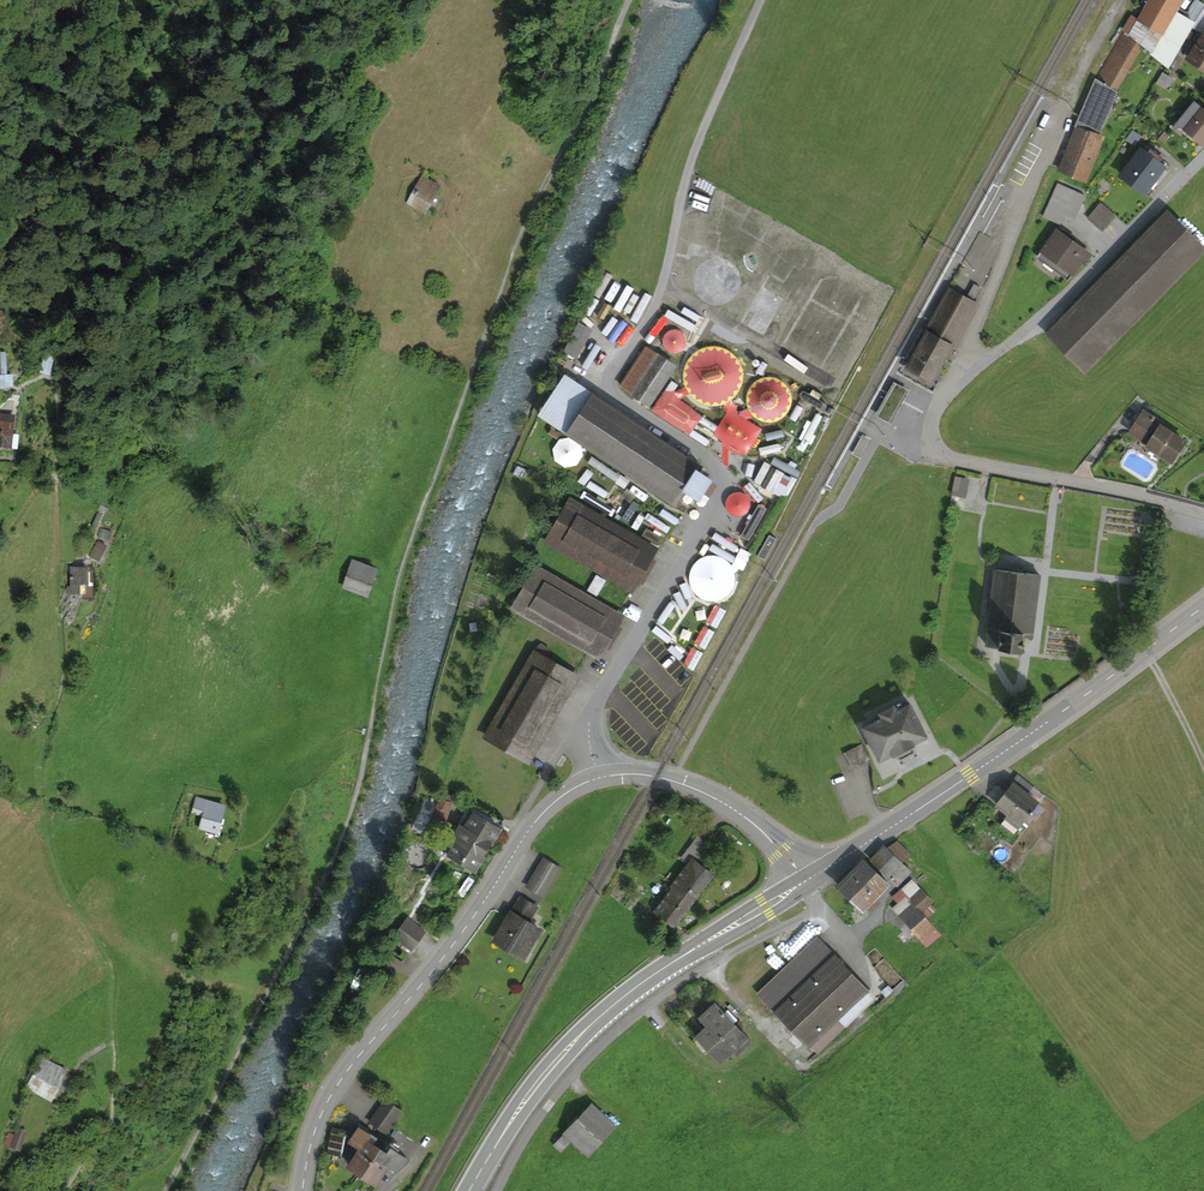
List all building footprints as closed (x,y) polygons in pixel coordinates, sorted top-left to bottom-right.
[(1124,31),(1139,42),(1151,51),(1154,56),(1168,67),(1191,26),(1193,24),(1194,23),(1174,11),(1181,0),(1142,0),(1124,31)] [(1193,24),(1191,26),(1199,31),(1185,53),(1190,57),(1189,58),(1203,68),(1203,9),(1194,24),(1193,24)] [(1096,80),(1112,89),(1139,42),(1124,31),(1095,79),(1096,80)] [(1163,73),(1158,83),(1165,87),(1170,78),(1167,76),(1163,73)] [(1112,89),(1096,80),(1077,124),(1099,132),(1116,92),(1115,90),(1112,89)] [(1194,103),(1178,123),(1185,129),(1202,142),(1203,140),(1203,112),(1194,103)] [(1178,123),(1174,128),(1181,134),(1185,129),(1178,123)] [(1075,127),(1058,170),(1084,181),(1101,137),(1075,127)] [(1132,132),(1127,140),(1135,145),(1140,137),(1132,132)] [(1168,136),(1164,132),(1159,138),(1162,141),(1168,136)] [(1148,161),(1156,158),(1158,156),(1146,147),(1142,151),(1141,150),(1122,175),(1131,183),(1134,184),(1142,174),(1141,170),(1148,161)] [(1142,174),(1134,184),(1149,196),(1168,171),(1161,166),(1164,161),(1158,156),(1156,158),(1148,161),(1141,170),(1142,174)] [(421,176),(409,201),(424,209),(437,184),(421,176)] [(1064,214),(1075,219),(1085,196),(1058,184),(1048,207),(1064,214)] [(1094,211),(1108,223),(1114,215),(1101,203),(1094,211)] [(1043,216),(1060,224),(1064,214),(1048,207),(1043,216)] [(1088,218),(1102,230),(1108,223),(1094,211),(1088,218)] [(1084,368),(1202,248),(1168,214),(1049,334),(1084,368)] [(1072,242),(1075,238),(1060,228),(1058,231),(1057,231),(1038,257),(1067,278),(1081,260),(1085,263),(1088,258),(1084,255),(1086,252),(1072,242)] [(929,334),(948,344),(954,334),(971,303),(953,292),(929,334)] [(932,379),(950,345),(948,344),(929,334),(927,333),(909,366),(932,379)] [(564,351),(575,356),(582,343),(571,337),(564,351)] [(647,347),(621,386),(649,404),(674,365),(647,347)] [(15,370),(0,370),(0,384),(15,384),(15,370)] [(697,472),(701,466),(565,375),(539,414),(676,504),(687,488),(698,495),(709,479),(697,472)] [(753,378),(754,417),(792,416),(790,376),(753,378)] [(707,410),(681,397),(686,387),(670,378),(654,411),(685,427),(689,420),(699,425),(707,410)] [(714,434),(749,453),(765,425),(751,418),(755,411),(733,399),(714,434)] [(1161,427),(1162,424),(1143,412),(1130,432),(1171,461),(1179,450),(1182,446),(1184,442),(1161,427)] [(6,435),(10,435),(12,416),(1,414),(0,422),(0,444),(5,445),(6,435)] [(782,440),(762,443),(763,452),(783,449),(782,440)] [(758,483),(790,496),(803,466),(771,452),(758,483)] [(698,495),(707,501),(718,485),(709,479),(698,495)] [(964,497),(967,482),(955,480),(952,495),(964,497)] [(745,487),(727,498),(738,515),(755,504),(745,487)] [(548,541),(632,589),(636,581),(650,557),(655,549),(571,500),(548,541)] [(769,535),(757,556),(764,560),(776,539),(769,535)] [(96,546),(91,554),(98,558),(103,549),(96,546)] [(636,581),(642,584),(656,560),(650,557),(636,581)] [(354,560),(344,585),(367,593),(376,568),(354,560)] [(1013,572),(1023,573),(1024,565),(1013,564),(1013,572)] [(79,593),(79,584),(82,584),(85,584),(84,566),(70,566),(70,594),(79,593)] [(616,624),(621,616),(537,568),(514,608),(598,656),(603,648),(616,624)] [(1021,650),(1023,636),(1032,637),(1040,575),(1023,573),(1013,572),(995,570),(991,603),(990,610),(986,645),(1021,650)] [(719,574),(712,578),(717,585),(709,590),(716,601),(735,588),(731,582),(727,585),(719,574)] [(597,595),(605,581),(596,576),(588,590),(597,595)] [(603,648),(609,652),(623,628),(616,624),(603,648)] [(486,736),(527,759),(575,676),(544,658),(549,649),(540,644),(535,653),(486,736)] [(913,744),(913,743),(926,736),(910,703),(896,710),(894,706),(880,712),(882,717),(863,727),(880,760),(893,753),(894,754),(896,753),(911,745),(913,744)] [(870,760),(862,744),(844,753),(852,768),(870,760)] [(896,753),(900,760),(915,752),(911,745),(896,753)] [(1033,811),(1032,810),(1037,803),(1026,794),(1032,786),(1017,775),(1011,783),(1013,785),(998,804),(1009,813),(1006,818),(1018,828),(1030,812),(1032,813),(1033,811)] [(444,792),(441,799),(450,803),(453,796),(444,792)] [(203,814),(200,827),(217,831),(222,803),(196,798),(192,811),(203,814)] [(440,816),(439,819),(444,821),(451,804),(450,803),(441,799),(440,799),(434,813),(440,816)] [(457,840),(449,854),(474,870),(500,828),(474,812),(465,827),(461,824),(459,828),(455,834),(453,837),(457,840)] [(434,813),(429,827),(440,831),(444,821),(439,819),(440,816),(434,813)] [(1013,833),(1018,828),(1006,818),(1001,824),(1013,833)] [(884,847),(871,859),(897,885),(909,873),(884,847)] [(530,882),(545,892),(560,869),(544,859),(530,882)] [(682,885),(695,895),(710,874),(707,871),(710,866),(702,861),(699,865),(692,860),(671,888),(677,892),(682,885)] [(865,860),(841,885),(852,896),(876,871),(865,860)] [(852,896),(863,906),(864,905),(873,896),(888,882),(876,871),(852,896)] [(914,904),(911,901),(921,892),(911,881),(892,898),(898,904),(893,908),(900,916),(901,915),(913,905),(914,904)] [(543,895),(545,892),(530,882),(528,886),(543,895)] [(656,909),(674,923),(695,895),(682,885),(677,892),(671,888),(656,909)] [(921,892),(911,901),(914,904),(921,911),(931,902),(921,892)] [(864,905),(870,911),(878,902),(878,901),(873,896),(864,905)] [(536,907),(520,897),(495,938),(503,943),(524,955),(524,956),(539,930),(527,923),(536,907)] [(927,945),(939,934),(913,905),(901,915),(927,945)] [(394,936),(411,949),(424,932),(407,919),(394,936)] [(759,993),(817,1053),(875,999),(817,938),(759,993)] [(524,955),(503,943),(501,946),(522,959),(524,955)] [(385,962),(399,970),(403,962),(390,954),(385,962)] [(882,992),(886,996),(892,991),(889,986),(882,992)] [(700,1036),(710,1047),(735,1024),(733,1022),(735,1021),(727,1011),(724,1013),(715,1003),(702,1016),(711,1025),(700,1036)] [(744,1027),(739,1022),(735,1024),(710,1047),(720,1058),(731,1048),(736,1055),(751,1041),(741,1030),(744,1027)] [(27,1084),(49,1097),(64,1069),(42,1057),(27,1084)] [(370,1122),(385,1133),(401,1111),(386,1100),(370,1122)] [(566,1133),(588,1154),(614,1127),(592,1106),(566,1133)] [(361,1146),(349,1164),(362,1173),(379,1148),(377,1147),(381,1141),(359,1127),(351,1140),(361,1146)] [(17,1128),(11,1146),(19,1149),(25,1130),(17,1128)] [(329,1154),(342,1155),(346,1131),(334,1129),(329,1154)] [(563,1137),(555,1145),(561,1150),(568,1141),(563,1137)] [(385,1143),(381,1149),(379,1148),(362,1173),(376,1183),(388,1164),(397,1170),(408,1159),(385,1143)]
